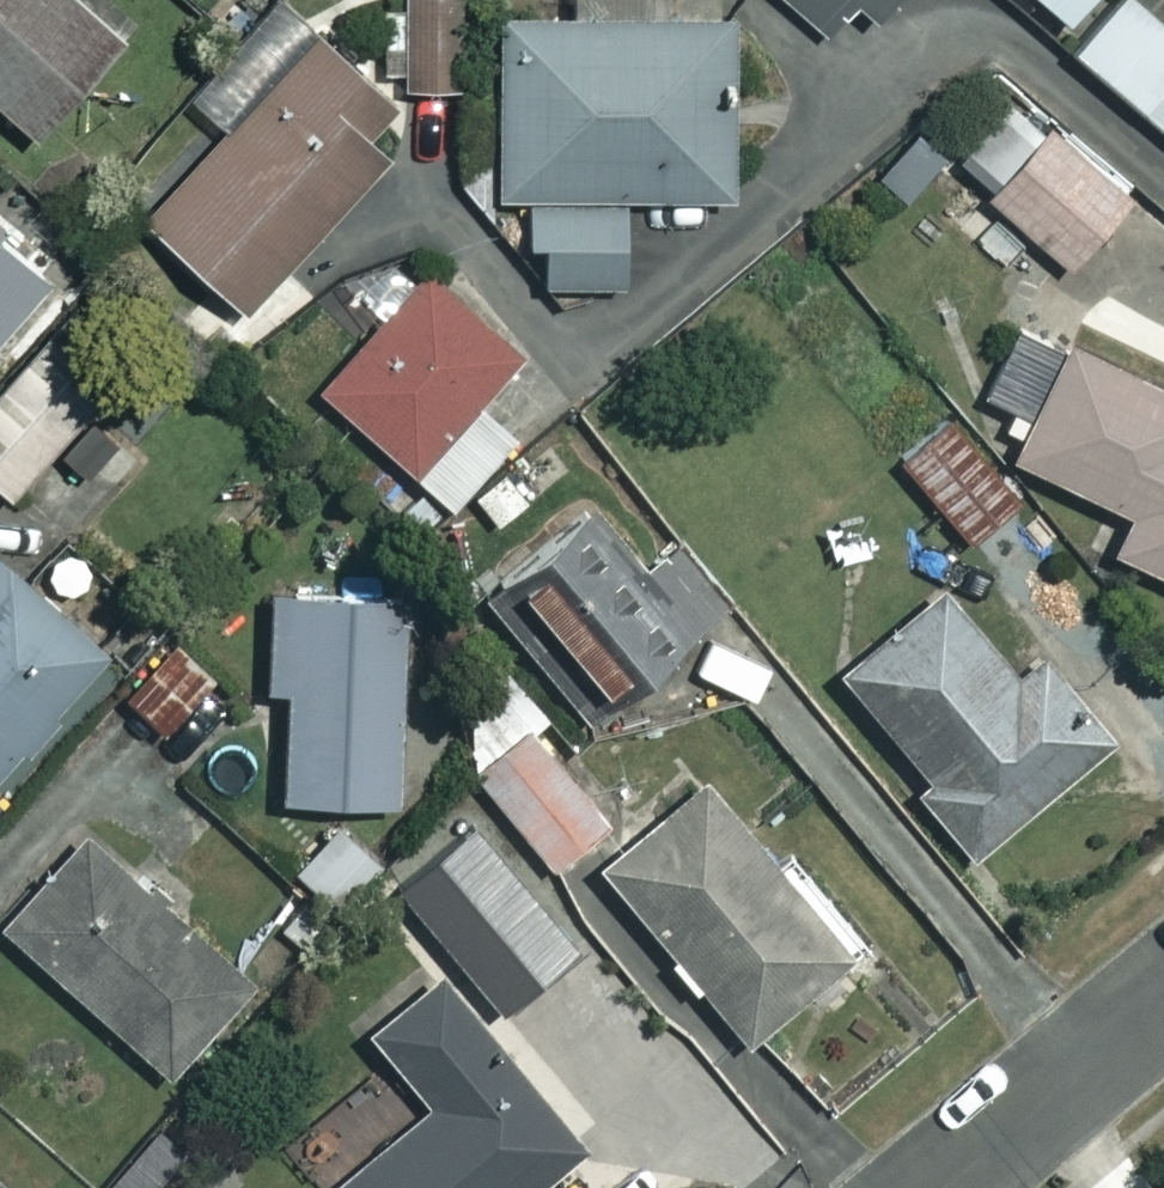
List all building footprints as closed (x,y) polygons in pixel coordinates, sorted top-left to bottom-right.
[(69,0),(0,0),(0,106),(29,132),(112,39),(69,0)] [(581,14),(494,14),(493,191),(532,191),(532,282),(625,283),(625,194),(725,194),(726,14),(659,14),(659,0),(581,0),(581,14)] [(820,29),(845,0),(787,0),(820,29)] [(1064,17),(1078,0),(1045,0),(1064,17)] [(1135,0),(1117,0),(1073,46),(1139,109),(1163,82),(1163,27),(1135,0)] [(313,291),(282,262),(381,157),(359,135),(387,105),(310,33),(138,216),(225,297),(194,329),(239,371),(313,291)] [(1123,193),(1006,92),(948,160),(1065,261),(1123,193)] [(49,272),(0,232),(0,333),(49,272)] [(520,350),(429,266),(319,388),(448,505),(512,433),(475,399),(520,350)] [(1018,318),(982,393),(1028,415),(1009,453),(1127,511),(1109,547),(1163,574),(1163,389),(1018,318)] [(32,351),(0,385),(0,489),(7,495),(90,405),(32,351)] [(1013,499),(947,421),(901,461),(967,538),(1013,499)] [(725,598),(623,478),(481,599),(583,719),(725,598)] [(0,564),(0,758),(96,649),(0,564)] [(1016,679),(937,583),(834,668),(922,774),(909,784),(967,854),(1107,739),(1041,659),(1016,679)] [(396,590),(266,588),(265,686),(282,686),(281,795),(393,797),(396,590)] [(211,681),(167,638),(118,687),(162,731),(211,681)] [(606,814),(535,729),(480,775),(551,860),(606,814)] [(847,950),(698,773),(593,860),(742,1038),(847,950)] [(383,860),(329,822),(294,871),(348,909),(383,860)] [(251,982),(85,833),(2,926),(168,1075),(251,982)] [(664,1011),(583,907),(534,945),(553,969),(510,1002),(574,1083),(664,1011)] [(440,965),(366,1025),(425,1097),(321,1183),(325,1187),(529,1187),(585,1142),(440,965)]
